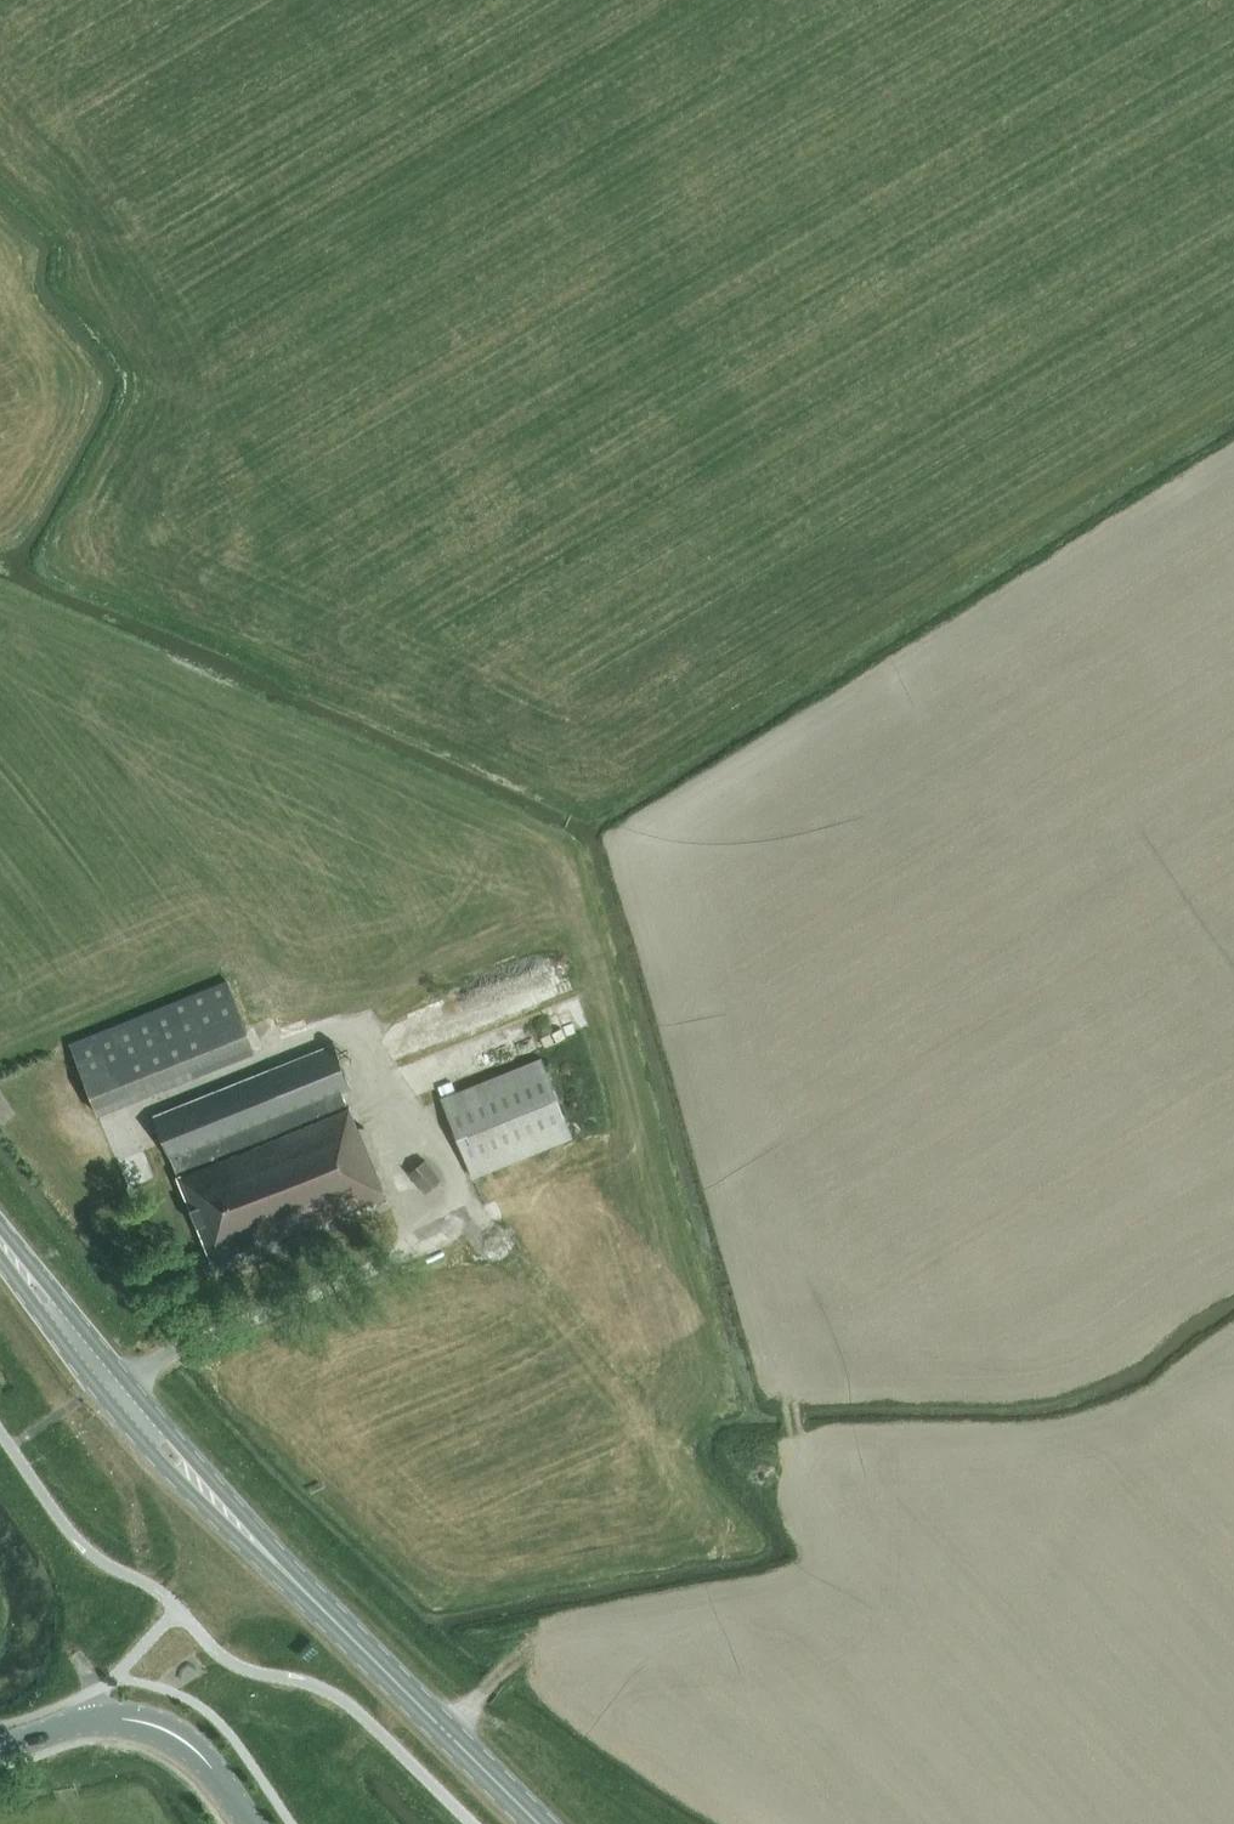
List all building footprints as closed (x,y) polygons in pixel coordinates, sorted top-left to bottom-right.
[(98,1113),(255,1050),(228,980),(71,1043),(98,1113)] [(352,1086),(334,1044),(154,1116),(213,1260),(258,1242),(260,1246),(390,1195),(361,1126),(359,1126),(351,1106),(350,1107),(343,1090),(352,1086)] [(542,1058),(442,1098),(473,1176),(573,1136),(542,1058)] [(425,1194),(443,1181),(425,1159),(408,1173),(425,1194)]
